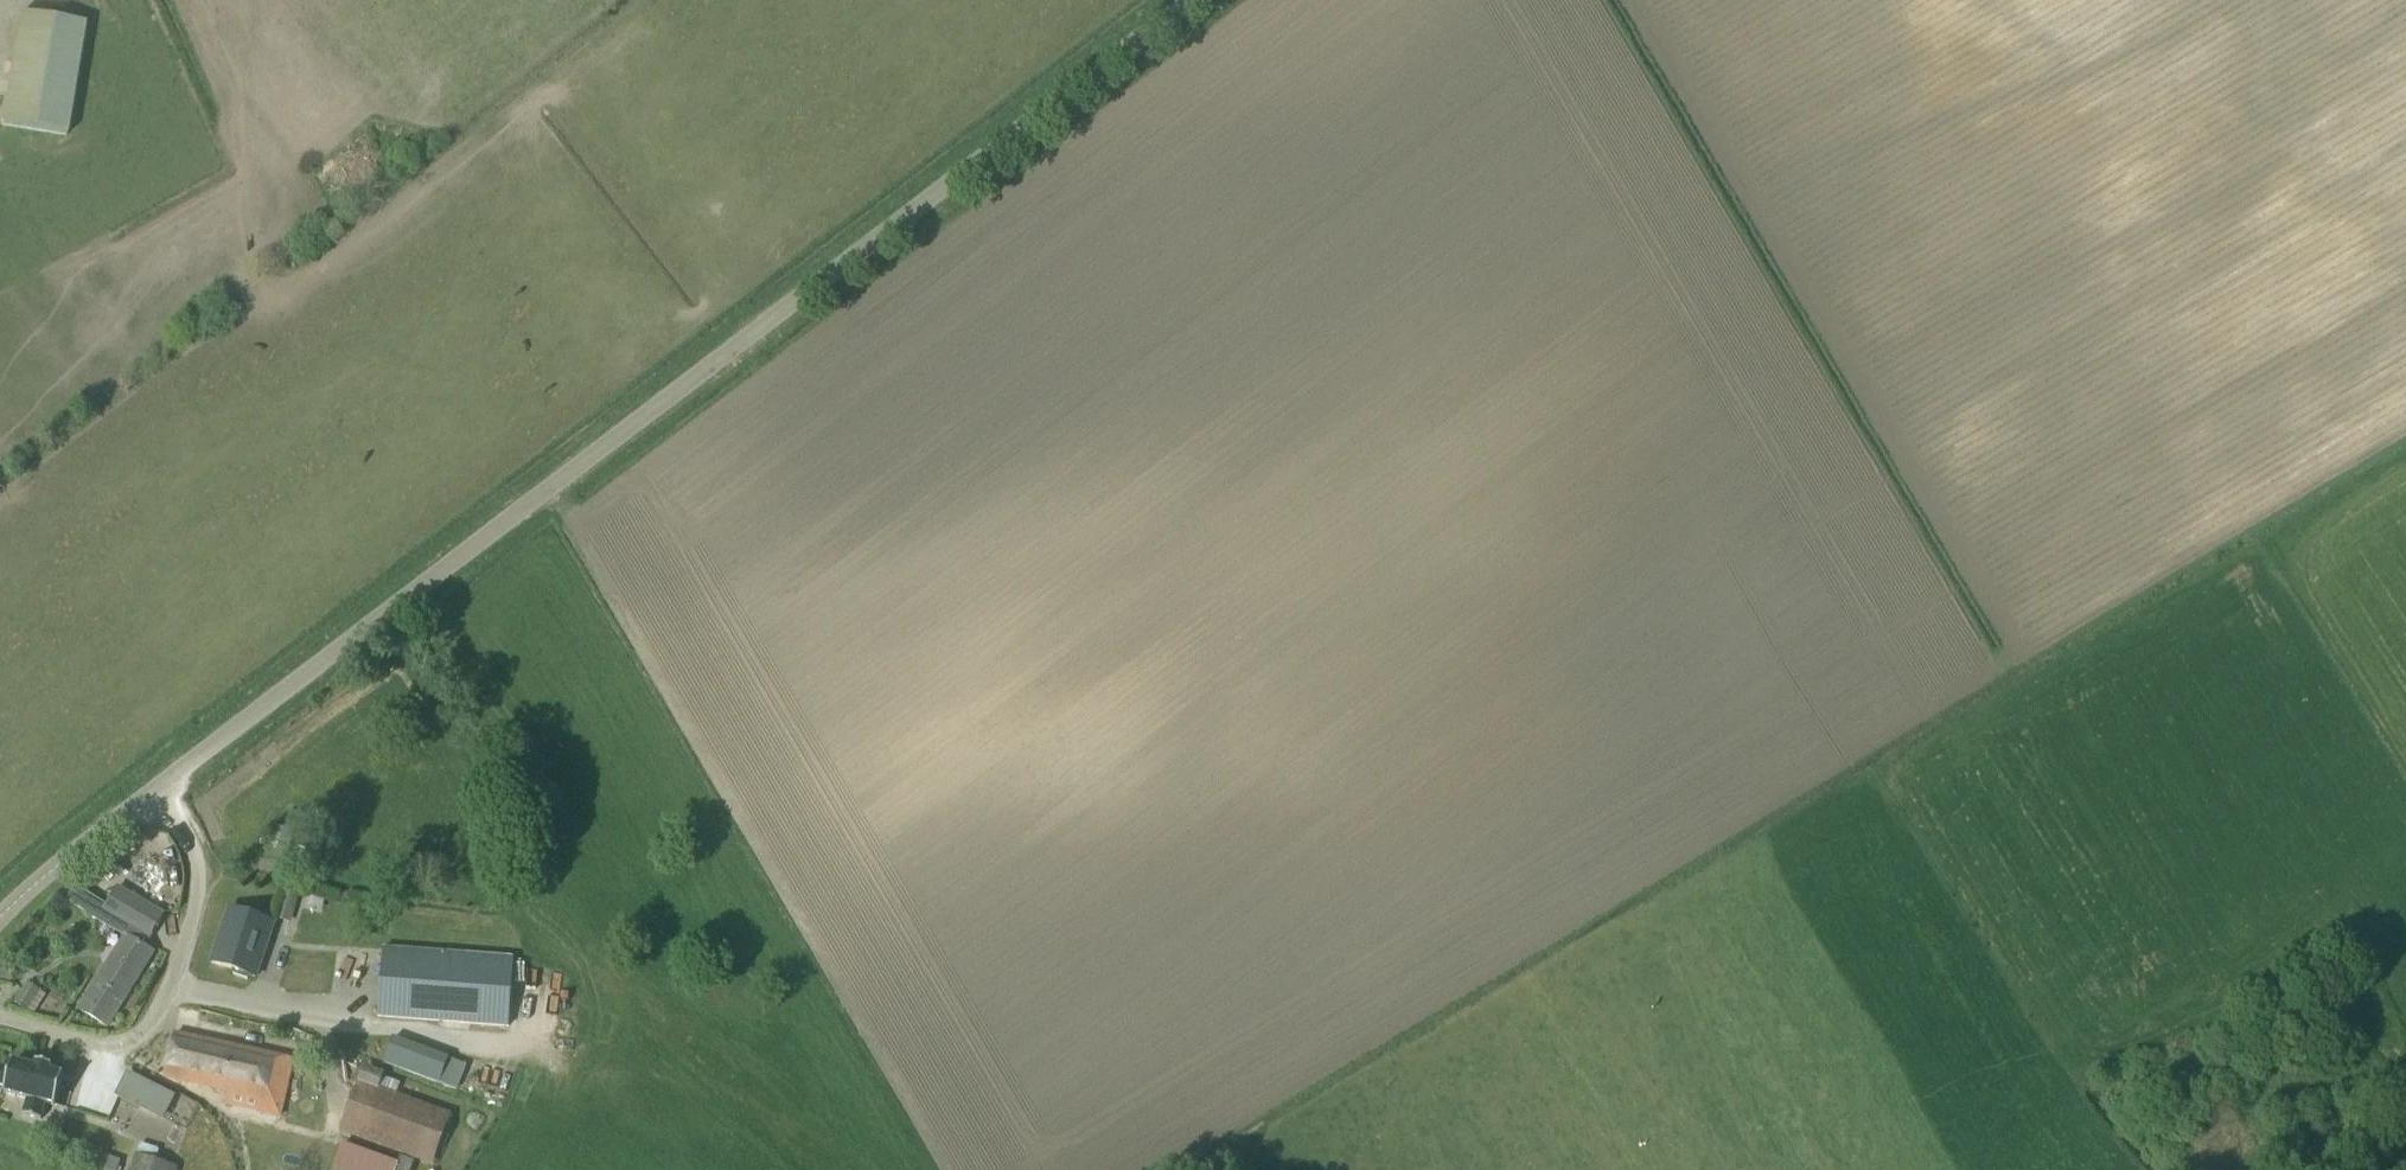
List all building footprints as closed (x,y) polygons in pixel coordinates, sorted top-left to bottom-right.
[(66,136),(85,24),(19,14),(0,125),(66,136)] [(119,887),(104,911),(131,928),(81,1010),(107,1026),(152,953),(141,946),(146,938),(149,939),(164,915),(119,887)] [(284,893),(277,918),(290,922),(298,898),(284,893)] [(230,935),(220,965),(232,969),(233,975),(247,980),(252,976),(255,977),(274,924),(229,908),(221,932),(230,935)] [(375,952),(370,1020),(502,1030),(507,962),(375,952)] [(32,1008),(40,987),(29,983),(20,1003),(32,1008)] [(292,1064),(174,1034),(164,1076),(225,1092),(222,1104),(279,1118),(292,1064)] [(396,1038),(389,1067),(465,1086),(472,1058),(396,1038)] [(52,1066),(37,1062),(35,1068),(12,1062),(11,1068),(0,1066),(0,1085),(6,1086),(4,1093),(27,1099),(23,1115),(41,1120),(46,1104),(56,1106),(64,1075),(50,1072),(52,1066)] [(340,1132),(433,1166),(451,1114),(398,1095),(401,1087),(383,1081),(386,1074),(363,1066),(340,1132)] [(187,1128),(200,1102),(132,1069),(120,1095),(187,1128)] [(124,1157),(99,1152),(95,1169),(121,1169),(124,1157)] [(137,1156),(132,1169),(176,1169),(137,1156)]
